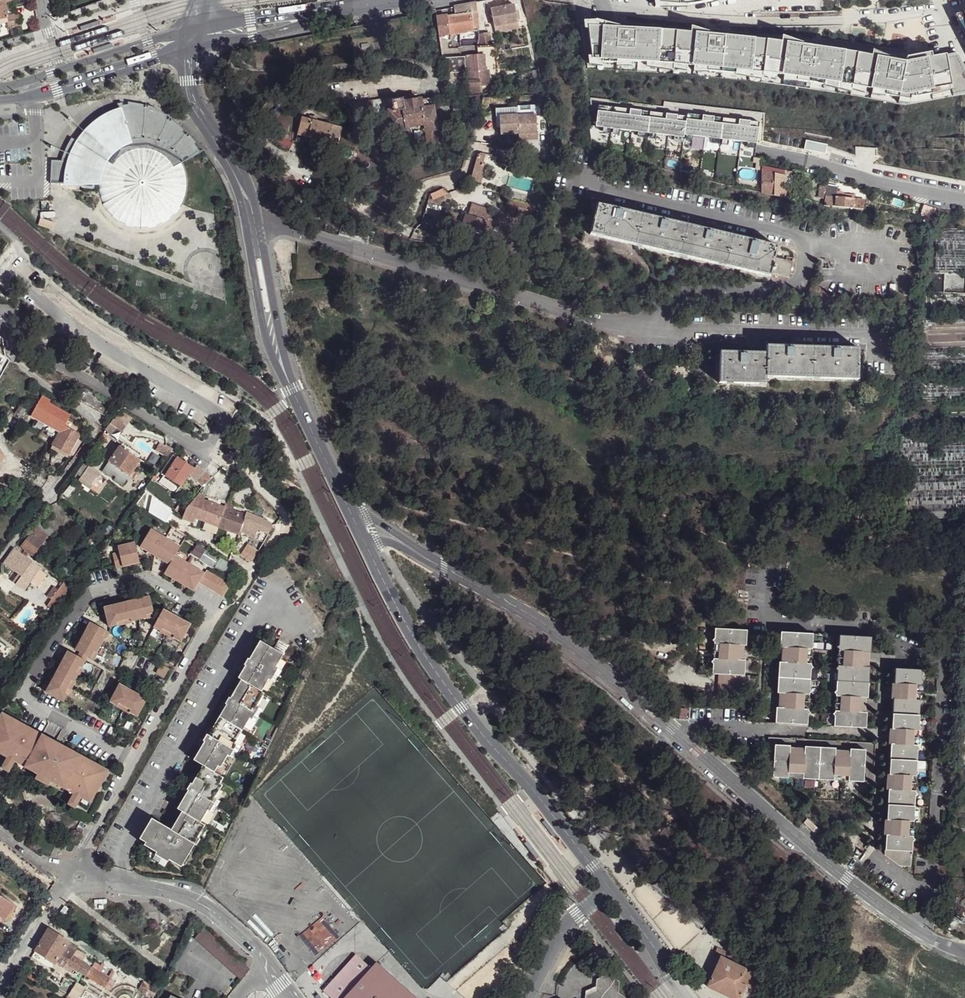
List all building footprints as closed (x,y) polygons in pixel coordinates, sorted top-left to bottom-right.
[(454,8),(455,14),(459,34),(477,31),(479,30),(478,4),(454,8)] [(514,5),(492,9),(495,26),(518,22),(514,5)] [(955,15),(964,35),(964,12),(955,15)] [(455,14),(436,17),(439,37),(459,34),(455,14)] [(595,21),(583,21),(583,26),(581,26),(587,57),(589,58),(589,64),(603,66),(603,62),(617,63),(617,65),(631,65),(631,61),(647,62),(647,66),(674,70),(674,68),(687,69),(688,65),(694,66),(694,71),(708,71),(708,70),(736,73),(736,74),(762,79),(763,77),(776,80),(777,75),(783,76),(783,81),(797,82),(797,81),(824,85),(824,86),(851,92),(851,90),(864,93),(866,88),(872,90),(871,95),(885,96),(899,98),(898,102),(909,104),(910,100),(910,97),(915,98),(932,94),(932,96),(952,90),(945,55),(932,57),(931,53),(907,58),(905,62),(901,62),(873,51),(871,56),(809,46),(783,36),(782,42),(716,37),(689,27),(688,33),(626,29),(603,23),(595,21)] [(461,43),(449,45),(450,52),(460,51),(462,50),(461,43)] [(462,50),(460,51),(460,57),(465,57),(476,56),(477,48),(462,50)] [(450,52),(442,53),(443,59),(460,57),(460,51),(450,52)] [(476,56),(465,57),(468,98),(478,98),(478,89),(488,88),(487,72),(484,72),(482,56),(476,56)] [(51,161),(50,184),(67,184),(87,185),(87,183),(99,183),(101,194),(103,199),(105,205),(109,210),(111,212),(113,214),(118,218),(123,221),(129,223),(135,225),(144,226),(150,225),(156,224),(164,220),(169,216),(176,210),(179,205),(182,200),(185,191),(186,182),(185,173),(184,167),(181,162),(201,150),(201,148),(202,147),(188,132),(169,117),(167,115),(157,109),(149,105),(142,103),(125,101),(126,104),(121,105),(120,102),(115,103),(119,114),(129,141),(124,142),(121,144),(119,146),(115,148),(97,126),(96,125),(89,131),(82,140),(79,143),(70,138),(64,150),(60,161),(51,161)] [(403,102),(392,103),(394,112),(389,112),(393,131),(409,128),(408,126),(425,123),(425,126),(427,125),(436,124),(437,124),(434,107),(423,109),(422,103),(404,105),(403,102)] [(759,122),(600,102),(597,126),(604,127),(604,132),(610,133),(610,128),(616,128),(615,133),(619,134),(620,129),(639,132),(639,136),(647,137),(647,133),(650,133),(650,138),(655,139),(656,134),(676,136),(675,141),(683,142),(683,137),(684,137),(684,135),(686,135),(686,140),(692,140),(693,135),(711,138),(711,142),(719,144),(720,139),(723,139),(722,144),(728,145),(729,140),(747,142),(747,147),(756,148),(756,143),(757,143),(759,122)] [(370,103),(353,105),(355,115),(376,111),(370,103)] [(461,104),(453,105),(454,114),(462,112),(461,104)] [(103,120),(97,126),(115,148),(119,146),(121,144),(124,142),(129,141),(119,114),(109,117),(103,120)] [(335,125),(305,114),(299,131),(329,143),(331,136),(335,125)] [(519,116),(499,116),(499,135),(519,134),(518,117),(519,116)] [(537,117),(518,117),(519,134),(519,135),(537,135),(537,117)] [(436,124),(427,125),(427,139),(437,139),(436,124)] [(343,129),(335,125),(331,136),(339,139),(343,129)] [(339,139),(331,136),(329,143),(328,145),(335,149),(339,139)] [(823,152),(825,143),(804,138),(802,147),(823,152)] [(775,175),(762,172),(761,193),(775,196),(774,190),(775,175)] [(838,186),(827,185),(825,206),(864,210),(865,201),(854,199),(854,195),(843,194),(844,192),(838,191),(838,186)] [(566,190),(556,188),(555,198),(563,199),(566,190)] [(786,193),(774,190),(775,196),(786,199),(786,193)] [(775,244),(594,202),(588,232),(768,275),(769,270),(789,275),(792,260),(791,259),(792,256),(786,255),(785,258),(773,255),(775,244)] [(492,211),(475,207),(473,217),(480,219),(488,222),(489,218),(492,211)] [(489,218),(488,222),(485,232),(483,236),(483,237),(507,245),(512,226),(518,228),(521,218),(511,215),(502,213),(500,221),(489,218)] [(473,217),(469,216),(466,225),(485,232),(488,222),(486,221),(480,219),(473,217)] [(937,229),(936,268),(964,269),(964,229),(937,229)] [(923,297),(923,315),(964,313),(964,297),(923,297)] [(767,352),(720,350),(719,382),(765,384),(765,376),(858,380),(860,349),(768,345),(767,352)] [(0,392),(0,402),(28,419),(32,411),(0,392)] [(50,400),(43,396),(32,417),(61,432),(65,426),(71,415),(50,403),(50,400)] [(120,410),(111,422),(117,427),(123,432),(132,418),(120,410)] [(111,422),(105,430),(112,435),(117,427),(111,422)] [(80,434),(65,426),(61,432),(55,443),(55,445),(70,452),(71,450),(75,452),(81,439),(78,438),(80,434)] [(70,452),(55,445),(55,449),(69,456),(70,452)] [(143,459),(121,445),(119,448),(141,463),(143,459)] [(141,463),(119,448),(103,471),(111,477),(113,474),(117,476),(114,479),(125,487),(141,463)] [(155,453),(165,461),(168,457),(157,450),(155,453)] [(193,468),(175,454),(162,472),(182,485),(190,473),(193,468)] [(210,478),(196,465),(193,468),(190,473),(204,486),(210,478)] [(100,474),(89,467),(79,480),(90,488),(100,474)] [(233,506),(224,503),(223,507),(204,498),(205,495),(201,493),(190,511),(187,519),(198,523),(199,519),(242,534),(242,533),(264,541),(269,532),(272,523),(271,522),(246,513),(245,515),(233,510),(233,506)] [(46,536),(36,527),(22,547),(32,555),(46,536)] [(175,556),(181,546),(152,527),(140,545),(169,565),(175,556)] [(98,542),(87,534),(81,544),(92,551),(98,542)] [(132,541),(119,545),(120,550),(114,552),(118,567),(137,562),(136,559),(132,541)] [(6,560),(5,561),(19,572),(14,578),(26,587),(42,566),(15,546),(6,560)] [(203,575),(175,556),(169,565),(164,574),(192,592),(197,584),(203,575)] [(205,572),(203,575),(197,584),(219,599),(228,587),(205,572)] [(26,587),(14,578),(13,580),(25,590),(26,587)] [(65,592),(58,587),(47,603),(58,612),(70,595),(65,592)] [(147,598),(102,608),(107,628),(152,617),(147,598)] [(187,627),(162,610),(151,627),(175,644),(187,627)] [(745,626),(712,624),(712,636),(709,637),(711,639),(715,640),(715,654),(710,654),(711,656),(707,657),(710,659),(710,669),(724,670),(742,671),(742,656),(737,656),(736,652),(734,652),(734,645),(738,645),(738,641),(743,641),(745,626)] [(109,639),(89,626),(71,650),(91,664),(109,639)] [(810,630),(779,629),(778,641),(779,643),(783,643),(783,647),(787,647),(786,655),(783,655),(782,658),(778,658),(777,659),(775,687),(781,688),(780,692),(785,692),(784,700),(780,699),(780,704),(777,704),(774,705),(773,717),(806,719),(806,710),(809,708),(807,705),(802,705),(803,690),(808,690),(810,688),(808,685),(809,664),(812,662),(809,660),(805,659),(805,644),(810,645),(813,643),(810,640),(810,630)] [(869,633),(837,631),(836,642),(833,644),(836,646),(841,647),(841,661),(836,660),(833,663),(835,665),(834,687),(831,689),(833,691),(839,692),(837,707),(832,707),(829,709),(832,711),(832,721),(864,723),(864,711),(863,709),(857,708),(858,705),(854,705),(854,697),(858,697),(858,693),(863,693),(865,691),(867,664),(866,662),(861,662),(861,658),(857,657),(857,651),(861,650),(861,648),(867,647),(868,646),(869,633)] [(278,641),(272,651),(281,655),(287,646),(278,641)] [(272,651),(258,642),(236,678),(239,680),(260,692),(267,679),(274,668),(281,655),(272,651)] [(84,665),(64,651),(38,689),(57,703),(84,665)] [(921,665),(895,664),(894,678),(895,679),(902,680),(902,683),(905,684),(905,692),(901,692),(901,695),(893,695),(892,724),(899,725),(899,728),(903,729),(903,736),(898,736),(898,740),(892,739),(890,741),(889,768),(890,770),(897,770),(897,774),(901,774),(901,781),(896,782),(896,785),(890,784),(889,784),(888,786),(886,813),(888,815),(895,815),(894,819),(899,819),(898,827),(893,826),(893,831),(887,830),(885,833),(885,850),(900,861),(911,862),(912,837),(915,835),(913,833),(913,831),(908,831),(909,816),(913,815),(917,812),(914,811),(915,790),(917,788),(915,787),(915,785),(911,785),(912,770),(915,771),(918,767),(916,765),(917,746),(920,744),(918,742),(917,740),(913,740),(914,725),(919,726),(918,724),(921,723),(919,721),(920,701),(922,699),(920,697),(920,696),(916,695),(916,680),(921,681),(921,679),(924,677),(921,675),(921,665)] [(166,672),(158,667),(152,674),(160,680),(166,672)] [(277,670),(274,668),(267,679),(270,681),(277,670)] [(742,671),(724,670),(723,689),(740,690),(742,671)] [(260,692),(239,680),(190,762),(200,767),(212,774),(215,768),(217,770),(225,757),(233,744),(247,720),(256,707),(263,694),(260,692)] [(143,705),(116,689),(106,706),(132,723),(143,705)] [(257,708),(256,707),(247,720),(250,721),(257,708)] [(4,760),(0,766),(7,771),(11,765),(69,797),(65,804),(73,808),(77,802),(85,807),(106,771),(2,712),(0,715),(0,757),(4,760)] [(860,775),(862,744),(848,743),(848,755),(832,753),(832,741),(803,740),(802,752),(787,750),(787,739),(774,737),(771,770),(860,775)] [(803,740),(787,739),(787,750),(802,752),(803,740)] [(848,743),(832,741),(832,753),(848,755),(848,743)] [(235,746),(233,744),(225,757),(228,759),(235,746)] [(212,774),(200,767),(174,809),(178,813),(197,823),(205,810),(211,799),(219,787),(216,786),(220,779),(212,774)] [(214,801),(211,799),(205,810),(207,812),(214,801)] [(197,823),(178,813),(168,829),(149,819),(136,839),(143,843),(141,846),(154,853),(167,861),(179,868),(193,847),(197,839),(204,828),(197,823)] [(165,864),(167,861),(154,853),(152,857),(165,864)] [(0,919),(10,903),(0,897),(0,919)] [(203,927),(193,938),(241,979),(250,969),(203,927)] [(67,941),(48,930),(35,951),(55,963),(66,943),(67,941)] [(74,948),(66,943),(55,963),(62,968),(64,963),(70,955),(74,948)] [(720,945),(715,957),(721,959),(723,955),(725,955),(728,949),(720,945)] [(372,960),(367,966),(352,953),(319,990),(328,997),(412,997),(372,960)] [(90,967),(70,955),(64,963),(85,975),(90,967)] [(721,959),(709,983),(739,997),(747,982),(743,981),(749,967),(725,955),(723,955),(721,959)] [(109,980),(90,967),(85,975),(104,987),(109,980)] [(743,981),(747,982),(756,987),(761,973),(749,967),(743,981)] [(591,996),(591,997),(631,997),(625,996),(627,983),(618,977),(605,981),(604,989),(591,996)] [(140,981),(135,989),(149,997),(150,997),(154,990),(140,981)]
